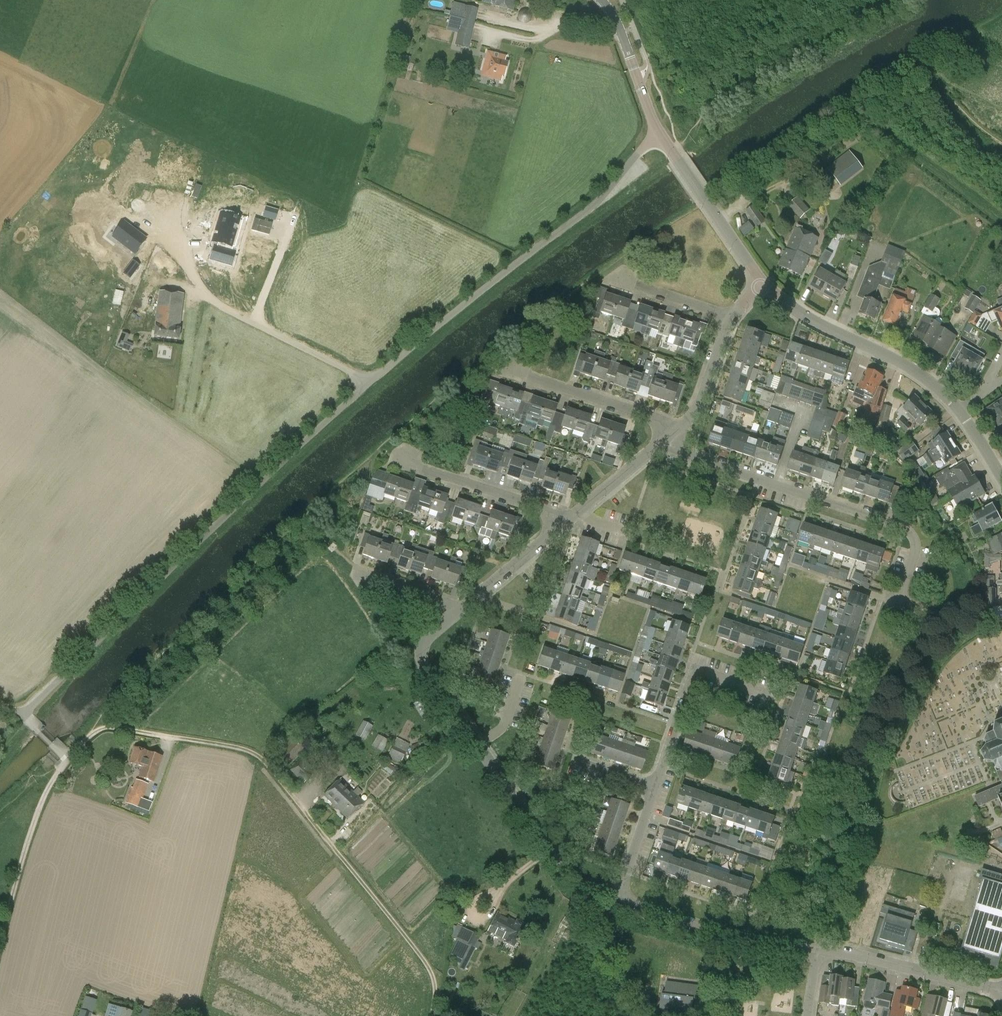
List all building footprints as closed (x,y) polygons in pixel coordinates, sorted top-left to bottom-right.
[(493,6),(512,11),(515,0),(495,0),(493,6)] [(461,19),(464,6),(458,4),(457,9),(452,7),(450,16),(461,19)] [(519,12),(518,17),(520,22),(525,23),(530,20),(531,15),(529,10),(524,9),(519,12)] [(471,35),(458,32),(455,45),(468,48),(471,35)] [(487,52),(482,71),(489,73),(488,78),(501,81),(502,76),(504,77),(508,62),(504,61),(506,57),(487,52)] [(862,167),(850,151),(828,169),(840,184),(862,167)] [(800,218),(809,210),(798,198),(789,206),(800,218)] [(765,222),(754,205),(746,211),(757,227),(765,222)] [(278,210),(266,207),(262,218),(274,222),(278,210)] [(216,247),(213,260),(231,265),(235,252),(232,251),(233,247),(235,248),(243,221),(224,215),(216,242),(218,243),(217,247),(216,247)] [(113,237),(135,253),(146,239),(124,223),(113,237)] [(751,224),(741,231),(745,236),(754,229),(751,224)] [(845,228),(841,227),(838,228),(837,231),(838,235),(842,236),(845,234),(846,231),(845,228)] [(818,238),(796,228),(787,249),(797,254),(798,252),(810,257),(818,238)] [(147,262),(181,270),(188,240),(174,237),(172,244),(152,239),(147,262)] [(779,266),(801,276),(810,257),(798,252),(797,254),(787,249),(779,266)] [(826,266),(833,254),(826,250),(819,262),(826,266)] [(885,254),(882,263),(887,265),(881,280),(882,280),(893,285),(899,268),(902,261),(885,254)] [(861,258),(855,255),(851,265),(846,277),(854,280),(859,268),(858,267),(861,258)] [(128,267),(134,272),(139,266),(133,261),(128,267)] [(882,263),(870,267),(866,275),(859,295),(866,297),(860,313),(875,319),(880,303),(874,301),(882,280),(881,280),(887,265),(882,263)] [(821,269),(810,288),(823,295),(834,277),(821,269)] [(846,284),(834,277),(823,295),(836,302),(846,284)] [(114,297),(136,298),(136,281),(115,281),(114,297)] [(907,288),(905,293),(896,289),(891,300),(883,321),(897,326),(903,311),(908,313),(915,296),(917,292),(907,288)] [(968,297),(972,293),(965,288),(962,292),(968,297)] [(156,325),(154,337),(179,340),(181,330),(179,329),(184,295),(160,292),(157,314),(138,311),(136,322),(142,323),(141,328),(146,328),(147,324),(156,325)] [(600,313),(612,316),(618,298),(606,294),(604,301),(598,299),(593,313),(600,315),(600,313)] [(982,298),(976,294),(974,297),(966,309),(973,313),(981,301),(982,298)] [(940,300),(932,295),(925,307),(922,313),(932,319),(933,317),(936,318),(939,316),(940,314),(939,311),(935,308),(940,300)] [(630,302),(618,298),(612,316),(623,320),(622,322),(629,324),(633,310),(628,309),(630,302)] [(640,334),(642,335),(651,309),(640,305),(638,312),(633,310),(629,324),(633,326),(634,323),(642,326),(640,334)] [(1001,329),(1001,307),(987,313),(992,323),(998,320),(1001,329)] [(655,333),(662,335),(666,322),(661,320),(664,314),(651,309),(642,335),(649,337),(651,329),(656,331),(655,333)] [(969,323),(975,327),(982,316),(975,312),(969,323)] [(929,346),(928,347),(940,327),(941,325),(924,316),(913,336),(918,339),(929,346)] [(666,322),(662,335),(663,336),(662,339),(673,343),(672,345),(677,347),(680,339),(679,339),(685,321),(674,317),(672,324),(666,322)] [(696,332),(698,325),(685,321),(679,339),(680,339),(677,347),(682,348),(685,341),(690,342),(689,345),(696,347),(700,333),(696,332)] [(949,350),(957,337),(940,327),(928,347),(940,354),(944,346),(949,350)] [(765,334),(747,328),(746,332),(744,332),(742,338),(744,338),(743,340),(761,346),(765,334)] [(761,346),(743,340),(739,351),(757,357),(761,346)] [(785,351),(789,342),(783,340),(780,349),(785,351)] [(954,366),(961,370),(973,377),(976,372),(978,373),(982,367),(980,366),(983,361),(969,353),(972,347),(961,341),(953,354),(959,358),(954,366)] [(804,347),(792,343),(786,361),(793,363),(791,369),(796,371),(798,365),(804,347)] [(804,347),(798,365),(809,369),(815,351),(804,347)] [(581,352),(576,365),(574,372),(591,377),(600,353),(594,351),(592,358),(586,356),(587,353),(581,352)] [(757,357),(739,351),(736,363),(753,368),(755,364),(758,365),(760,358),(757,357)] [(819,377),(827,355),(815,351),(809,369),(816,371),(814,376),(819,377)] [(776,363),(781,365),(784,356),(785,353),(780,352),(776,363)] [(605,355),(600,353),(591,377),(603,381),(605,375),(610,377),(615,363),(609,361),(608,363),(603,361),(605,355)] [(832,377),(838,359),(827,355),(819,377),(824,379),(826,374),(832,377)] [(844,380),(850,363),(838,359),(832,377),(830,382),(842,386),(844,380)] [(646,361),(642,375),(631,371),(625,389),(637,393),(640,386),(645,388),(653,363),(646,361)] [(614,385),(625,389),(631,371),(620,367),(621,365),(615,363),(610,377),(616,378),(614,385)] [(663,373),(661,381),(655,379),(659,368),(653,366),(654,364),(653,363),(645,388),(650,390),(648,396),(660,400),(668,375),(663,373)] [(759,370),(753,368),(736,363),(732,374),(749,380),(755,382),(759,370)] [(778,374),(781,365),(776,363),(773,372),(778,374)] [(852,402),(867,409),(863,418),(862,422),(872,426),(874,423),(880,409),(881,410),(886,390),(879,387),(883,377),(868,370),(863,382),(861,381),(858,388),(857,388),(853,396),(854,397),(852,402)] [(728,385),(746,391),(749,380),(732,374),(728,385)] [(673,376),(668,375),(660,400),(671,404),(673,398),(679,400),(684,387),(677,384),(676,386),(671,384),(673,376)] [(782,395),(786,383),(780,381),(781,378),(775,376),(771,388),(777,390),(776,393),(782,395)] [(788,397),(792,385),(786,383),(782,395),(788,397)] [(724,397),(742,403),(746,391),(728,385),(724,397)] [(792,385),(788,397),(794,399),(798,387),(792,385)] [(497,415),(502,417),(510,391),(499,387),(497,393),(491,392),(487,405),(493,407),(494,405),(499,407),(497,415)] [(799,401),(803,389),(798,387),(794,399),(799,401)] [(803,389),(799,401),(805,403),(809,391),(803,389)] [(892,407),(883,404),(886,390),(881,410),(879,417),(881,417),(880,421),(887,423),(892,407)] [(515,419),(520,421),(521,416),(525,403),(520,401),(523,395),(510,391),(502,417),(508,418),(510,410),(515,412),(514,417),(515,419)] [(763,391),(761,397),(773,401),(775,395),(763,391)] [(811,405),(815,393),(809,391),(805,403),(811,405)] [(815,393),(811,405),(817,407),(821,395),(815,393)] [(908,414),(906,415),(910,419),(924,405),(915,396),(903,409),(908,414)] [(771,407),(773,401),(761,397),(759,403),(771,407)] [(531,405),(525,403),(521,416),(527,418),(528,416),(539,420),(545,402),(533,398),(531,405)] [(999,427),(1001,425),(1001,427),(1001,401),(1000,399),(993,404),(994,406),(988,410),(992,416),(991,416),(992,417),(993,417),(995,420),(994,420),(995,421),(999,427)] [(732,403),(723,400),(721,406),(730,409),(732,403)] [(545,402),(539,420),(537,425),(542,427),(544,421),(550,423),(550,426),(555,427),(559,414),(554,412),(557,406),(545,402)] [(735,410),(744,413),(746,408),(737,405),(735,410)] [(921,426),(933,414),(924,405),(910,419),(914,423),(916,421),(921,426)] [(821,409),(817,407),(815,413),(827,417),(829,411),(826,410),(821,409)] [(755,411),(746,408),(744,413),(753,416),(755,411)] [(782,412),(771,408),(767,420),(778,424),(782,412)] [(560,434),(562,427),(573,431),(579,413),(567,409),(565,416),(559,414),(555,427),(556,427),(554,432),(560,434)] [(788,414),(782,412),(778,424),(790,428),(794,416),(788,414)] [(588,443),(589,438),(594,425),(588,423),(590,417),(579,413),(573,431),(583,434),(582,439),(583,442),(588,443)] [(834,420),(827,417),(815,413),(813,419),(832,426),(834,420)] [(847,416),(840,413),(834,426),(842,429),(847,416)] [(490,420),(480,417),(478,423),(478,424),(488,427),(490,420)] [(898,424),(902,428),(907,423),(902,418),(898,424)] [(832,426),(813,419),(811,425),(823,429),(825,424),(831,428),(832,426)] [(599,427),(594,425),(589,438),(595,440),(596,439),(602,440),(600,447),(605,448),(607,442),(613,424),(601,420),(599,427)] [(709,443),(721,447),(726,429),(728,425),(716,421),(709,443)] [(911,427),(907,423),(902,428),(906,432),(911,427)] [(607,442),(618,446),(619,446),(618,448),(624,450),(628,436),(622,435),(625,428),(613,424),(607,442)] [(823,429),(811,425),(809,431),(821,435),(823,429)] [(726,429),(721,447),(732,451),(738,433),(726,429)] [(738,433),(732,451),(743,454),(751,430),(746,429),(744,436),(738,433)] [(751,430),(743,454),(755,458),(761,441),(755,439),(757,433),(751,430)] [(819,441),(821,435),(809,431),(807,437),(819,441)] [(928,445),(932,451),(929,453),(924,456),(927,461),(954,444),(947,433),(928,445)] [(510,448),(527,454),(532,440),(515,434),(510,448)] [(772,445),(766,462),(778,466),(784,449),(776,446),(779,439),(774,438),(772,445)] [(487,445),(486,450),(481,448),(482,442),(475,440),(474,443),(467,465),(473,467),(473,465),(485,469),(491,451),(492,447),(487,445)] [(871,447),(880,450),(882,443),(873,440),(871,447)] [(536,441),(533,448),(542,451),(545,444),(536,441)] [(761,441),(755,458),(766,462),(772,445),(767,443),(761,441)] [(895,453),(899,459),(915,447),(911,441),(903,447),(895,453)] [(930,466),(935,463),(941,460),(943,458),(947,464),(961,455),(954,444),(927,461),(930,466)] [(615,454),(622,456),(624,450),(618,448),(619,446),(618,446),(615,454)] [(859,446),(857,451),(866,454),(869,455),(871,450),(859,446)] [(788,470),(800,473),(808,448),(803,447),(801,455),(794,452),(788,470)] [(918,450),(915,447),(899,459),(902,463),(918,450)] [(808,448),(800,473),(811,477),(817,460),(810,458),(813,450),(808,448)] [(502,455),(491,451),(485,469),(497,473),(499,466),(504,468),(508,455),(509,452),(504,450),(503,453),(502,455)] [(833,450),(828,464),(823,481),(834,485),(840,468),(834,466),(838,452),(833,450)] [(507,477),(519,480),(525,462),(514,459),(514,457),(508,455),(504,468),(510,470),(507,477)] [(602,456),(601,464),(613,466),(614,458),(602,456)] [(543,466),(538,479),(543,481),(544,481),(542,488),(553,492),(559,474),(548,470),(548,468),(549,467),(548,467),(550,459),(546,458),(544,463),(543,466)] [(823,481),(828,464),(817,460),(811,477),(823,481)] [(525,462),(519,480),(531,484),(533,478),(538,479),(543,466),(542,466),(538,464),(537,464),(536,466),(525,462)] [(959,466),(957,463),(947,469),(935,476),(941,487),(945,485),(951,495),(964,487),(965,489),(978,481),(975,476),(973,477),(965,463),(959,466)] [(865,495),(870,478),(864,476),(867,467),(862,466),(859,474),(854,492),(865,495)] [(854,492),(859,474),(848,470),(842,488),(854,492)] [(570,477),(559,474),(553,492),(565,496),(567,489),(573,491),(577,477),(571,475),(570,477)] [(384,495),(395,499),(401,481),(389,477),(387,484),(372,479),(366,496),(381,501),(384,495)] [(876,499),(882,482),(870,478),(865,495),(876,499)] [(413,485),(401,481),(395,499),(406,502),(406,505),(411,506),(416,493),(411,491),(413,485)] [(960,509),(985,494),(978,481),(965,489),(964,487),(951,495),(940,502),(940,501),(933,505),(935,510),(954,499),(960,509)] [(899,488),(882,482),(876,499),(888,503),(890,497),(896,499),(899,488)] [(419,513),(421,507),(429,510),(435,492),(423,488),(421,495),(416,493),(411,506),(409,513),(415,515),(416,512),(419,513)] [(438,522),(444,524),(446,518),(450,505),(445,503),(447,496),(435,492),(429,510),(437,513),(436,518),(439,519),(438,522)] [(928,497),(933,505),(940,501),(935,493),(928,497)] [(455,506),(450,505),(446,518),(451,520),(452,518),(464,522),(469,504),(458,500),(455,506)] [(363,504),(361,509),(371,512),(373,507),(363,504)] [(474,527),(480,529),(484,516),(479,514),(481,508),(469,504),(464,522),(475,525),(474,527)] [(995,525),(1001,522),(992,505),(990,506),(974,514),(979,524),(971,529),(975,536),(995,526),(995,525)] [(761,509),(757,521),(775,526),(779,515),(761,509)] [(480,529),(478,535),(491,540),(495,541),(498,533),(504,515),(492,511),(490,518),(484,516),(480,529)] [(515,519),(504,515),(498,533),(509,537),(508,539),(514,541),(519,528),(513,526),(515,519)] [(753,532),(771,538),(775,526),(757,521),(753,532)] [(794,523),(791,532),(797,534),(800,525),(794,523)] [(799,541),(810,545),(811,545),(817,527),(805,523),(799,541)] [(814,551),(815,546),(822,549),(828,531),(823,530),(824,528),(818,526),(817,528),(817,527),(811,545),(810,545),(809,549),(814,551)] [(828,531),(822,549),(834,553),(839,535),(828,531)] [(771,538),(753,532),(749,543),(767,549),(771,538)] [(793,544),(797,534),(791,532),(789,540),(790,543),(793,544)] [(363,555),(375,559),(381,542),(369,538),(370,535),(364,533),(360,547),(365,549),(363,555)] [(383,534),(381,542),(375,559),(387,563),(389,557),(394,559),(398,545),(392,543),(392,545),(386,543),(388,536),(383,534)] [(988,540),(993,552),(993,553),(994,555),(1001,551),(1001,534),(988,540)] [(839,535),(834,553),(845,556),(851,539),(839,535)] [(581,538),(577,550),(595,555),(599,544),(581,538)] [(851,539),(845,556),(856,560),(862,543),(851,539)] [(767,549),(749,543),(746,554),(763,560),(767,549)] [(856,560),(867,564),(868,564),(874,547),(862,543),(856,560)] [(397,567),(409,571),(415,553),(418,545),(412,544),(410,552),(403,549),(404,547),(398,545),(394,559),(399,560),(397,567)] [(880,568),(879,568),(882,559),(890,562),(893,554),(885,551),(885,550),(874,547),(868,564),(867,564),(865,569),(878,574),(880,568)] [(573,561),(591,567),(595,555),(577,550),(573,561)] [(423,568),(428,570),(432,557),(426,555),(426,557),(415,553),(409,571),(421,575),(423,568)] [(619,570),(631,574),(637,557),(625,553),(619,570)] [(763,560),(746,554),(742,566),(759,572),(762,565),(767,567),(769,562),(763,560)] [(780,567),(786,568),(789,557),(784,555),(780,567)] [(985,555),(985,568),(989,568),(990,560),(1001,560),(1001,555),(985,555)] [(431,579),(443,582),(449,565),(437,561),(438,558),(432,557),(428,570),(434,572),(431,579)] [(451,557),(449,565),(443,582),(455,586),(457,580),(462,581),(466,568),(460,566),(460,568),(454,566),(457,559),(451,557)] [(635,582),(637,576),(642,578),(648,560),(637,557),(631,574),(629,580),(635,582)] [(808,563),(815,566),(817,560),(810,557),(808,563)] [(792,563),(802,567),(804,562),(793,558),(792,563)] [(654,582),(660,564),(648,560),(642,578),(654,582)] [(570,572),(587,578),(591,567),(573,561),(570,572)] [(813,571),(815,566),(808,563),(804,562),(802,567),(813,571)] [(660,564),(654,582),(665,585),(671,568),(660,564)] [(759,572),(742,566),(738,577),(762,585),(763,582),(762,580),(757,578),(759,572)] [(825,575),(827,569),(815,566),(813,571),(825,575)] [(777,578),(782,580),(786,568),(780,567),(777,578)] [(671,568),(665,585),(677,589),(683,572),(671,568)] [(836,578),(838,573),(827,569),(825,575),(836,578)] [(587,578),(570,572),(566,584),(583,590),(587,578)] [(688,593),(694,576),(683,572),(677,589),(688,593)] [(836,578),(846,582),(848,577),(838,573),(836,578)] [(705,579),(694,576),(688,593),(686,599),(698,603),(700,597),(705,579)] [(761,589),(762,585),(738,577),(734,589),(739,591),(738,596),(750,600),(754,588),(759,590),(761,589)] [(996,589),(995,589),(994,577),(985,577),(986,590),(987,589),(987,607),(996,607),(996,589)] [(777,578),(773,587),(779,589),(782,580),(777,578)] [(859,586),(869,589),(870,584),(861,581),(859,586)] [(588,599),(581,597),(583,590),(566,584),(562,595),(579,601),(586,604),(588,599)] [(825,596),(830,598),(834,586),(829,585),(825,596)] [(611,593),(623,596),(625,592),(613,588),(611,593)] [(777,594),(770,592),(765,605),(772,607),(777,594)] [(851,592),(847,604),(865,610),(869,598),(851,592)] [(579,601),(562,595),(558,607),(576,613),(579,601)] [(606,597),(601,596),(597,607),(602,609),(606,597)] [(821,608),(826,609),(830,598),(825,596),(821,608)] [(729,602),(739,605),(740,600),(731,597),(729,602)] [(657,608),(669,611),(670,607),(659,603),(657,608)] [(838,613),(861,621),(865,610),(847,604),(845,611),(839,609),(838,613)] [(763,619),(766,609),(753,605),(752,610),(759,612),(757,617),(763,619)] [(581,614),(576,613),(558,607),(554,619),(572,624),(577,626),(581,614)] [(593,618),(598,620),(602,609),(597,607),(593,618)] [(817,619),(822,621),(826,609),(821,608),(817,619)] [(694,614),(682,610),(680,615),(692,619),(694,614)] [(776,612),(774,617),(784,621),(784,622),(785,623),(787,616),(776,612)] [(649,613),(645,625),(650,626),(654,615),(649,613)] [(840,627),(857,633),(861,621),(838,613),(837,616),(837,618),(842,620),(840,627)] [(586,628),(589,616),(581,614),(578,626),(586,628)] [(787,624),(787,622),(797,625),(799,620),(787,616),(785,623),(787,624)] [(594,632),(598,620),(593,618),(590,630),(594,632)] [(718,637),(729,641),(735,623),(724,619),(718,637)] [(817,619),(814,628),(823,631),(826,622),(822,621),(817,619)] [(811,624),(799,620),(797,625),(810,629),(811,624)] [(672,621),(668,633),(685,638),(689,627),(672,621)] [(740,645),(747,627),(735,623),(729,641),(740,645)] [(641,637),(646,638),(650,626),(645,625),(641,637)] [(549,631),(560,634),(562,630),(551,626),(549,631)] [(747,627),(740,645),(752,649),(758,631),(747,627)] [(836,638),(853,644),(857,633),(840,627),(836,638)] [(491,630),(487,643),(505,649),(509,636),(491,630)] [(572,638),(574,634),(562,630),(560,634),(572,638)] [(763,652),(770,635),(758,631),(752,649),(763,652)] [(685,638),(668,633),(664,644),(681,650),(685,638)] [(770,635),(763,652),(775,656),(781,638),(770,635)] [(642,649),(643,647),(646,638),(641,637),(637,648),(642,649)] [(596,641),(586,638),(584,642),(595,646),(596,641)] [(781,638),(775,656),(786,660),(792,642),(781,638)] [(832,650),(850,656),(853,644),(836,638),(832,650)] [(606,649),(608,645),(596,641),(595,646),(606,649)] [(804,646),(792,642),(786,660),(798,664),(804,646)] [(505,649),(487,643),(483,656),(501,662),(505,649)] [(681,650),(664,644),(660,656),(678,661),(681,650)] [(618,653),(620,649),(608,645),(606,649),(618,653)] [(538,666),(549,670),(555,652),(544,648),(538,666)] [(642,649),(637,648),(634,660),(638,661),(642,649)] [(632,652),(620,649),(618,653),(630,657),(632,652)] [(850,656),(832,650),(828,661),(846,667),(850,656)] [(555,652),(549,670),(561,673),(567,656),(555,652)] [(479,668),(497,674),(501,662),(483,656),(479,668)] [(572,677),(578,660),(567,656),(561,673),(572,677)] [(678,661),(660,656),(658,662),(650,659),(649,665),(656,667),(674,673),(678,661)] [(578,660),(572,677),(584,681),(590,663),(578,660)] [(638,661),(634,660),(630,671),(635,672),(638,661)] [(842,678),(846,667),(828,661),(824,672),(842,678)] [(590,663),(584,681),(595,685),(601,667),(590,663)] [(606,689),(612,671),(601,667),(595,685),(606,689)] [(653,678),(670,684),(674,673),(656,667),(653,678)] [(492,687),(497,674),(479,668),(474,682),(492,687)] [(624,675),(612,671),(606,689),(618,693),(624,675)] [(635,672),(630,671),(626,683),(631,684),(635,672)] [(649,690),(666,696),(670,684),(653,678),(650,685),(643,682),(641,687),(649,690)] [(633,688),(630,687),(631,684),(626,683),(622,693),(630,696),(633,688)] [(800,686),(796,697),(814,703),(817,692),(800,686)] [(662,707),(666,696),(649,690),(645,701),(662,707)] [(792,709),(810,715),(814,703),(796,697),(792,709)] [(837,711),(839,702),(834,700),(831,709),(837,711)] [(539,707),(536,717),(542,719),(546,709),(539,707)] [(810,715),(792,709),(788,720),(806,726),(810,715)] [(831,709),(828,718),(834,719),(837,711),(831,709)] [(552,713),(548,726),(566,732),(570,719),(552,713)] [(785,732),(802,738),(806,726),(788,720),(787,725),(785,724),(783,730),(785,731),(785,732)] [(355,735),(365,740),(373,726),(363,721),(355,735)] [(706,724),(698,721),(695,728),(703,731),(706,724)] [(997,723),(995,722),(994,724),(994,725),(992,724),(991,732),(993,733),(988,735),(986,734),(987,736),(985,740),(983,740),(983,741),(986,742),(987,746),(982,752),(980,752),(980,753),(982,754),(985,760),(984,762),(985,763),(987,762),(994,763),(996,767),(995,769),(996,770),(1000,780),(1001,780),(1001,783),(1001,721),(997,723)] [(829,733),(832,725),(827,723),(824,732),(829,733)] [(543,740),(561,746),(566,732),(548,726),(543,740)] [(683,749),(696,753),(702,735),(689,731),(683,749)] [(802,738),(785,732),(781,743),(798,749),(802,738)] [(824,732),(821,740),(826,742),(829,733),(824,732)] [(382,752),(389,740),(378,735),(371,746),(382,752)] [(590,752),(603,757),(609,739),(596,735),(590,752)] [(709,758),(715,740),(702,735),(696,753),(709,758)] [(410,744),(396,738),(388,757),(401,763),(410,744)] [(615,761),(621,743),(609,739),(603,757),(615,761)] [(540,751),(557,757),(561,746),(543,740),(540,751)] [(715,740),(709,758),(722,762),(728,744),(715,740)] [(427,750),(424,742),(411,746),(414,755),(427,750)] [(628,766),(634,748),(621,743),(615,761),(628,766)] [(798,749),(781,743),(777,754),(794,760),(798,749)] [(740,748),(728,744),(722,762),(735,766),(740,748)] [(138,777),(153,782),(161,756),(135,747),(130,763),(142,767),(138,777)] [(641,770),(647,752),(634,748),(628,766),(641,770)] [(553,770),(557,757),(540,751),(535,764),(553,770)] [(794,760),(777,754),(773,766),(790,772),(794,760)] [(812,766),(817,768),(821,756),(816,754),(812,766)] [(312,775),(315,773),(300,758),(290,770),(303,784),(306,781),(307,781),(312,775)] [(401,773),(387,763),(383,769),(397,779),(401,773)] [(787,783),(790,772),(773,766),(769,777),(787,783)] [(808,777),(813,779),(817,768),(812,766),(808,777)] [(809,790),(813,779),(808,777),(804,789),(809,790)] [(125,803),(139,808),(149,784),(136,779),(133,788),(131,787),(125,803)] [(358,788),(352,793),(339,780),(324,796),(348,819),(363,803),(357,798),(362,792),(358,788)] [(975,796),(979,806),(990,801),(994,811),(1001,808),(1001,785),(975,796)] [(677,804),(689,808),(695,790),(683,786),(677,804)] [(700,812),(706,794),(695,790),(689,808),(700,812)] [(706,794),(700,812),(712,815),(718,798),(706,794)] [(718,798),(712,815),(723,819),(729,802),(718,798)] [(611,799),(607,812),(625,818),(629,805),(611,799)] [(735,823),(741,806),(729,802),(723,819),(722,824),(726,825),(728,821),(735,823)] [(741,806),(735,823),(746,827),(752,810),(741,806)] [(758,831),(763,813),(752,810),(746,827),(758,831)] [(603,825),(621,831),(625,818),(607,812),(603,825)] [(775,817),(763,813),(758,831),(765,833),(763,838),(767,839),(768,838),(776,841),(781,827),(773,824),(775,817)] [(668,825),(670,826),(681,830),(683,823),(670,819),(668,825)] [(690,833),(692,828),(683,825),(683,823),(681,830),(690,833)] [(598,838),(616,844),(621,831),(603,825),(598,838)] [(995,838),(1001,834),(1001,831),(1001,828),(992,831),(995,838)] [(667,835),(671,837),(670,842),(676,844),(679,834),(668,830),(667,835)] [(705,833),(704,837),(713,841),(715,836),(705,833)] [(676,844),(678,839),(687,842),(689,837),(679,834),(676,844)] [(612,856),(616,844),(598,838),(594,837),(590,849),(612,856)] [(702,842),(700,847),(712,851),(713,845),(702,842)] [(713,845),(712,851),(723,854),(725,849),(713,845)] [(751,848),(749,853),(758,856),(770,860),(772,855),(758,851),(751,848)] [(723,854),(733,858),(734,853),(725,849),(723,854)] [(655,870),(666,874),(672,857),(660,853),(655,870)] [(672,857),(666,874),(676,877),(682,860),(672,857)] [(760,861),(748,857),(746,862),(758,866),(760,861)] [(689,882),(695,864),(682,860),(676,877),(677,878),(677,879),(682,881),(683,880),(689,882)] [(700,885),(706,868),(695,864),(689,882),(700,885)] [(706,868),(700,885),(712,889),(718,872),(706,868)] [(982,870),(979,880),(982,881),(963,947),(960,946),(957,956),(997,968),(1001,953),(1001,875),(982,870)] [(718,872),(712,889),(723,893),(729,875),(718,872)] [(735,897),(740,879),(729,875),(723,893),(723,895),(729,897),(729,895),(735,897)] [(752,883),(740,879),(735,897),(746,901),(752,883)] [(888,915),(880,939),(905,947),(915,914),(900,909),(897,917),(888,915)] [(505,943),(514,947),(525,925),(517,921),(516,922),(498,913),(488,931),(507,941),(505,943)] [(940,925),(934,923),(931,935),(937,937),(940,925)] [(458,925),(452,937),(458,940),(469,945),(473,947),(474,948),(474,947),(478,949),(481,943),(478,942),(478,940),(479,940),(480,936),(463,927),(458,925)] [(469,945),(458,940),(449,958),(460,964),(469,945)] [(833,997),(840,998),(843,979),(843,977),(842,977),(842,974),(833,973),(833,976),(831,976),(830,988),(822,987),(820,1002),(832,1004),(833,997)] [(854,980),(843,979),(840,998),(840,999),(847,1000),(846,1005),(857,1007),(859,994),(853,993),(854,980)] [(878,1006),(884,1007),(889,1009),(892,996),(882,993),(884,983),(869,979),(864,1000),(866,1001),(864,1006),(865,1008),(872,1009),(874,1008),(875,1003),(879,1004),(878,1006)] [(662,994),(659,1012),(687,1015),(692,1015),(694,999),(697,999),(699,986),(666,982),(665,994),(662,994)] [(903,1013),(905,1006),(913,1008),(917,991),(903,988),(900,1000),(895,998),(892,1010),(891,1015),(903,1015),(903,1013)] [(86,996),(81,1010),(79,1015),(92,1015),(97,1000),(86,996)] [(924,1007),(922,1015),(935,1015),(936,1015),(943,1015),(947,1000),(933,997),(930,1009),(924,1007)] [(138,1015),(153,1015),(154,1011),(140,1007),(138,1015)] [(132,1011),(122,1008),(119,1015),(131,1015),(132,1011)]
